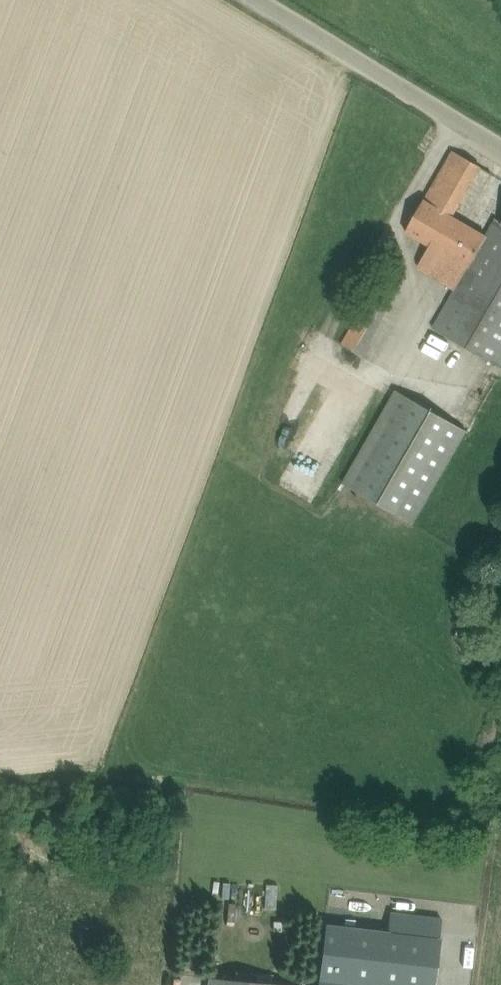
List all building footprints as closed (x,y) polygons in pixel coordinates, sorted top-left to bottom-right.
[(473,180),(481,166),(453,150),(446,164),(473,180)] [(496,219),(486,235),(453,216),(460,202),(432,186),(407,232),(432,246),(469,268),(457,290),(435,327),(500,365),(500,221),(496,219)] [(341,343),(363,355),(390,307),(368,294),(341,343)] [(468,430),(462,426),(397,390),(344,483),(415,523),(468,430)] [(388,933),(323,927),(317,984),(436,984),(441,938),(439,938),(442,917),(391,911),(388,933)] [(274,931),(282,931),(282,921),(274,921),(274,931)]
